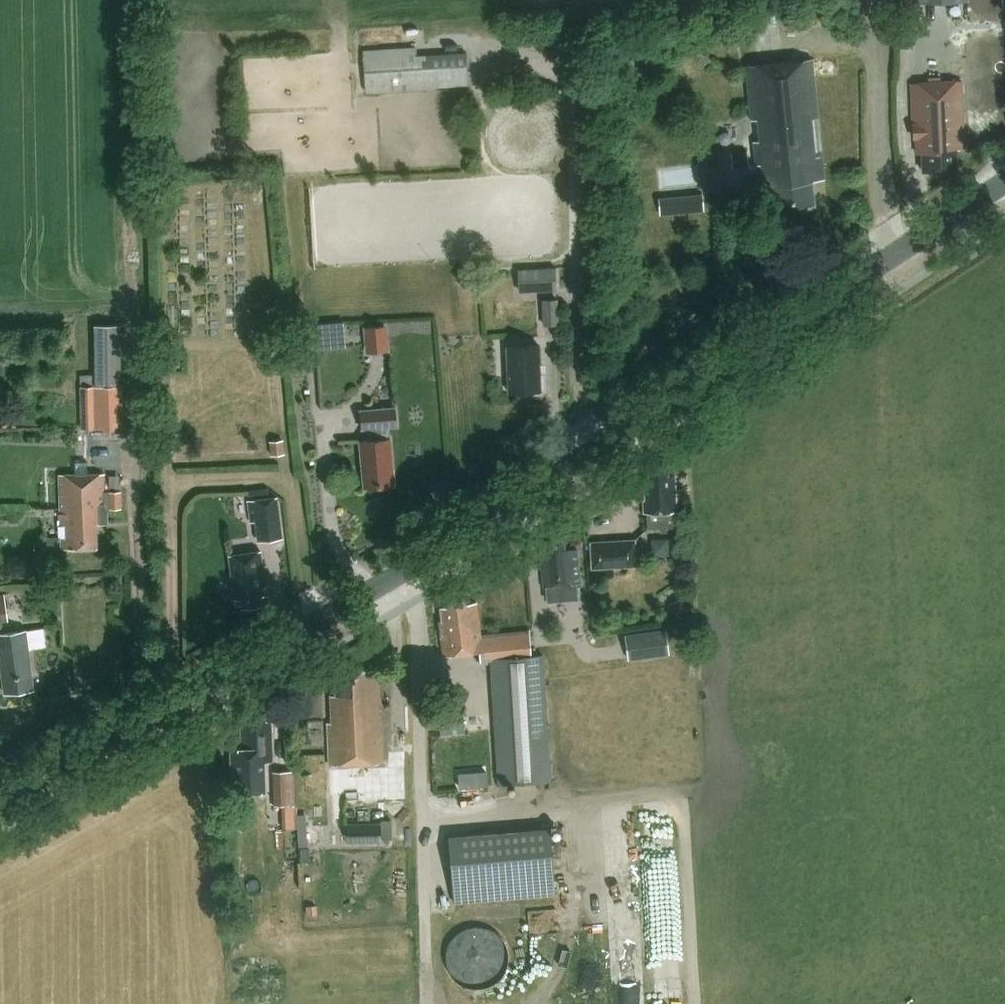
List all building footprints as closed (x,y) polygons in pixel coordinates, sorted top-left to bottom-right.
[(414,46),(366,49),(369,94),(433,90),(432,85),(468,82),(466,52),(415,56),(414,46)] [(813,58),(746,65),(757,165),(761,165),(763,186),(769,185),(772,209),(815,205),(813,181),(825,179),(813,58)] [(964,148),(961,80),(912,83),(914,139),(917,139),(917,153),(922,153),(923,172),(957,170),(956,148),(964,148)] [(749,151),(732,153),(733,167),(750,165),(749,151)] [(557,291),(556,268),(518,270),(520,293),(557,291)] [(560,298),(543,299),(545,324),(561,323),(560,298)] [(97,385),(122,385),(121,325),(95,326),(97,385)] [(316,352),(313,325),(298,326),(301,353),(307,353),(316,352)] [(389,325),(367,327),(369,355),(391,353),(389,325)] [(541,390),(538,344),(506,346),(509,392),(541,390)] [(81,375),(81,386),(95,386),(95,375),(81,375)] [(126,428),(126,386),(82,386),(83,428),(126,428)] [(388,425),(399,424),(397,406),(360,409),(362,427),(368,427),(369,438),(360,439),(365,487),(395,484),(391,436),(389,436),(388,425)] [(286,439),(271,441),(272,455),(287,453),(286,439)] [(675,512),(677,511),(675,475),(668,475),(667,467),(649,468),(650,476),(643,477),(645,513),(647,513),(648,528),(676,527),(675,512)] [(122,508),(121,491),(105,491),(104,473),(50,475),(51,508),(61,508),(62,548),(98,548),(97,523),(109,523),(108,508),(122,508)] [(282,537),(277,497),(249,501),(252,522),(256,522),(258,540),(282,537)] [(677,552),(677,535),(660,536),(661,553),(677,552)] [(639,567),(637,539),(590,541),(592,570),(639,567)] [(578,549),(565,550),(565,543),(546,544),(547,553),(541,554),(545,589),(547,589),(549,601),(577,598),(576,586),(581,585),(578,549)] [(266,586),(261,551),(230,555),(235,599),(241,598),(242,606),(261,603),(260,596),(265,595),(264,587),(266,586)] [(10,619),(6,593),(0,594),(0,620),(10,619)] [(491,660),(499,783),(551,780),(544,656),(532,656),(530,630),(481,635),(477,602),(467,604),(465,596),(447,599),(448,606),(440,607),(442,620),(439,621),(444,656),(480,651),(481,661),(491,660)] [(684,596),(672,603),(680,617),(692,610),(684,596)] [(629,660),(670,654),(666,629),(625,635),(629,660)] [(26,630),(0,634),(0,654),(5,693),(34,689),(26,630)] [(383,763),(379,669),(336,671),(337,695),(332,695),(333,723),(329,723),(330,765),(383,763)] [(273,761),(271,721),(265,721),(265,713),(248,714),(248,721),(242,722),(243,761),(273,761)] [(441,716),(443,735),(468,733),(466,713),(441,716)] [(467,784),(498,783),(497,767),(466,769),(467,784)] [(289,770),(275,771),(276,805),(291,804),(289,770)] [(382,821),(382,839),(392,839),(392,821),(382,821)] [(349,823),(349,843),(381,842),(381,823),(349,823)] [(551,825),(449,834),(456,903),(557,894),(551,825)]
